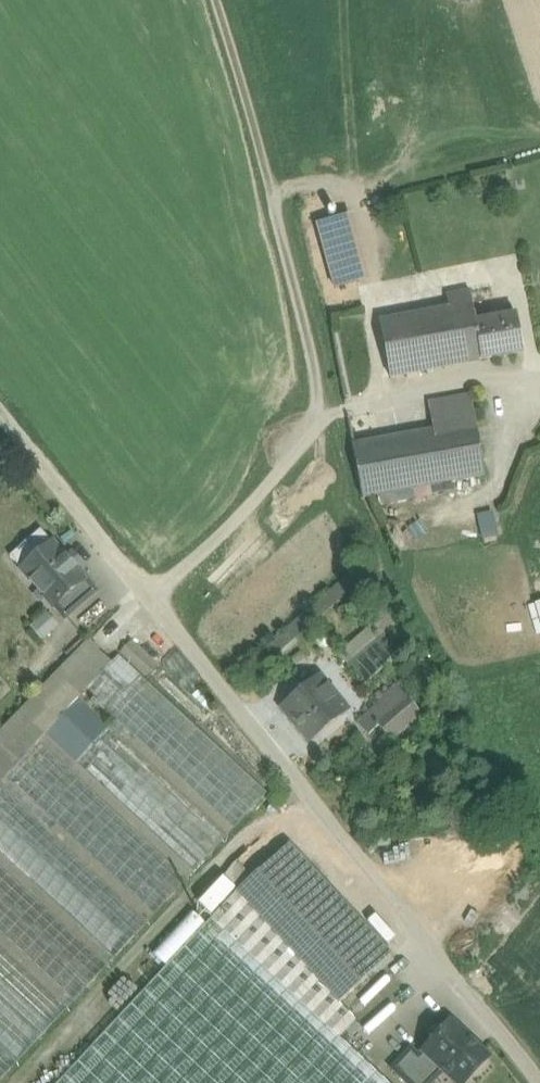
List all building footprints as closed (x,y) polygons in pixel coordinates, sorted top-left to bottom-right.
[(352,215),(318,224),(335,289),(369,279),(352,215)] [(470,293),(447,297),(449,310),(419,316),(428,370),(461,364),(460,359),(480,355),(481,360),(524,353),(517,316),(476,324),(470,293)] [(419,316),(380,323),(390,377),(428,370),(419,316)] [(471,395),(428,403),(434,432),(353,447),(363,498),(485,476),(471,395)] [(479,514),(484,537),(498,534),(493,511),(479,514)] [(53,541),(20,570),(54,608),(86,580),(53,541)] [(86,580),(54,608),(65,622),(98,593),(86,580)] [(277,632),(284,641),(343,592),(335,583),(277,632)] [(43,639),(60,623),(46,609),(30,625),(43,639)] [(376,618),(335,649),(364,687),(404,656),(376,618)] [(157,668),(130,643),(121,653),(148,678),(157,668)] [(0,756),(0,784),(111,663),(99,651),(0,756)] [(0,784),(0,1082),(268,793),(119,655),(111,663),(0,784)] [(261,683),(282,708),(314,681),(294,656),(261,683)] [(157,668),(148,678),(200,727),(219,707),(191,681),(183,691),(157,668)] [(314,681),(282,708),(310,742),(347,712),(319,677),(314,681)] [(421,715),(396,686),(359,725),(369,736),(379,726),(391,740),(421,715)] [(273,827),(237,861),(252,877),(276,855),(289,843),(273,827)] [(380,967),(276,855),(252,877),(236,892),(340,1004),(380,967)] [(220,877),(236,892),(252,877),(237,861),(220,877)] [(213,917),(236,892),(220,877),(196,902),(213,917)] [(236,892),(213,917),(205,926),(169,965),(58,1082),(387,1082),(340,1039),(356,1021),(340,1004),(236,892)] [(188,910),(152,949),(169,965),(205,926),(188,910)] [(419,1056),(411,1049),(402,1059),(428,1082),(431,1082),(443,1071),(456,1082),(466,1082),(486,1061),(486,1055),(451,1022),(419,1056)] [(402,1059),(392,1070),(406,1082),(428,1082),(402,1059)]
